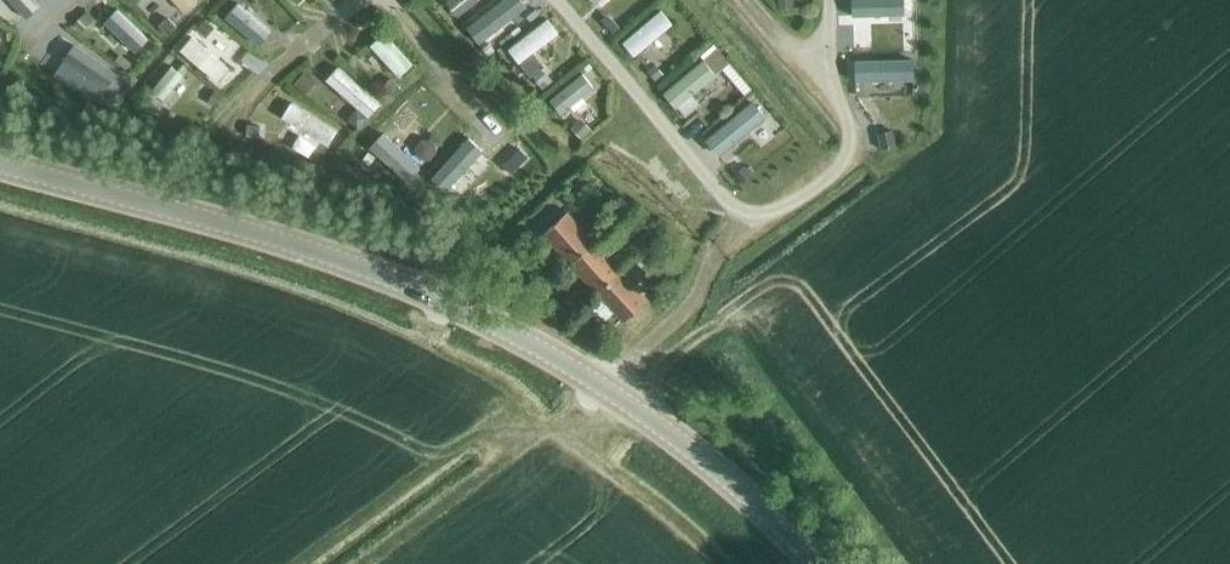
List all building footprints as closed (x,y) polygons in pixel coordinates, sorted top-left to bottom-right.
[(27,14),(39,3),(36,0),(15,0),(27,14)] [(151,16),(163,28),(190,0),(166,0),(151,16)] [(453,19),(480,2),(478,0),(442,0),(441,1),(453,19)] [(472,26),(485,41),(529,5),(525,0),(505,0),(472,26)] [(911,0),(862,0),(862,20),(911,20),(911,0)] [(228,21),(261,49),(274,33),(241,5),(228,21)] [(662,9),(623,42),(635,56),(674,23),(662,9)] [(99,30),(128,59),(148,38),(119,10),(99,30)] [(532,52),(556,33),(546,20),(508,49),(529,77),(531,75),(541,88),(550,81),(540,69),(543,66),(532,52)] [(890,45),(911,46),(912,23),(890,23),(890,45)] [(398,79),(414,64),(384,32),(368,47),(398,79)] [(97,80),(73,76),(76,60),(53,56),(48,87),(94,95),(97,80)] [(856,58),(855,91),(913,91),(913,58),(856,58)] [(165,101),(184,74),(170,65),(151,92),(165,101)] [(361,130),(372,115),(364,109),(375,95),(336,67),(327,81),(346,94),(334,111),(361,130)] [(563,116),(598,86),(584,71),(549,101),(563,116)] [(329,148),(339,128),(290,103),(279,123),(329,148)] [(407,146),(423,126),(408,115),(393,134),(407,146)] [(442,167),(459,184),(495,148),(478,131),(442,167)] [(367,154),(411,183),(424,164),(379,135),(367,154)] [(622,196),(610,205),(618,215),(630,205),(622,196)] [(570,262),(594,241),(567,211),(543,233),(570,262)] [(649,242),(641,233),(633,240),(641,249),(649,242)] [(594,241),(570,262),(569,263),(596,293),(597,292),(621,270),(594,241)] [(643,251),(650,259),(658,251),(651,244),(643,251)] [(647,299),(621,270),(597,292),(623,321),(647,299)]
